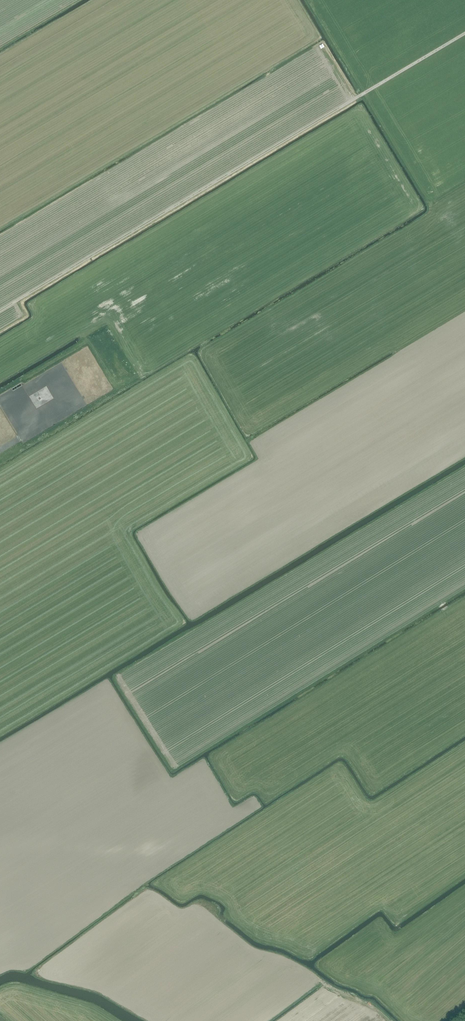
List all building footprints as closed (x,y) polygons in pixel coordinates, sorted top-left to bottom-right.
[(33,408),(51,398),(44,385),(26,395),(33,408)]
